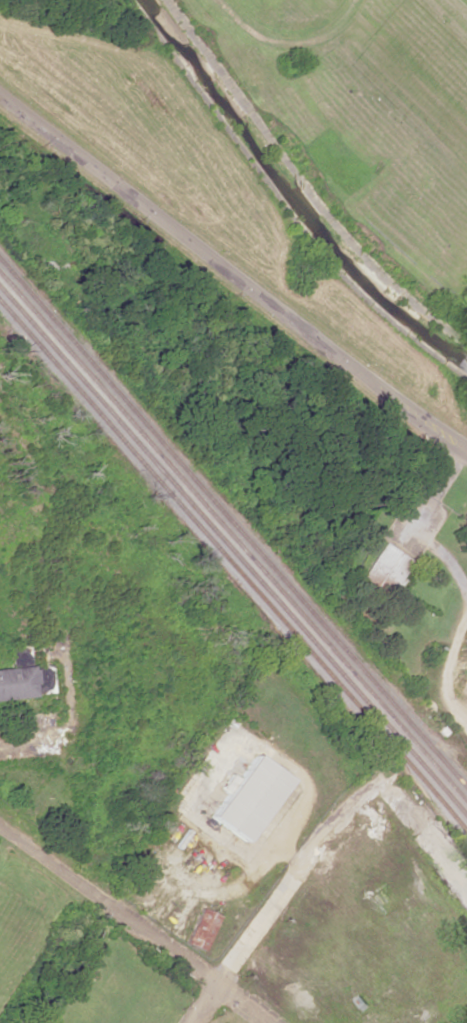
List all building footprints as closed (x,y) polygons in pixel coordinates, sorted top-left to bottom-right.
[(359,578),(381,543),(409,560),(399,577),(405,580),(393,599),(359,578)] [(50,692),(47,665),(33,666),(33,669),(28,670),(27,666),(0,669),(0,700),(31,696),(31,694),(50,692)] [(251,755),(286,780),(241,841),(207,816),(251,755)] [(199,908),(216,915),(202,950),(184,943),(199,908)]
